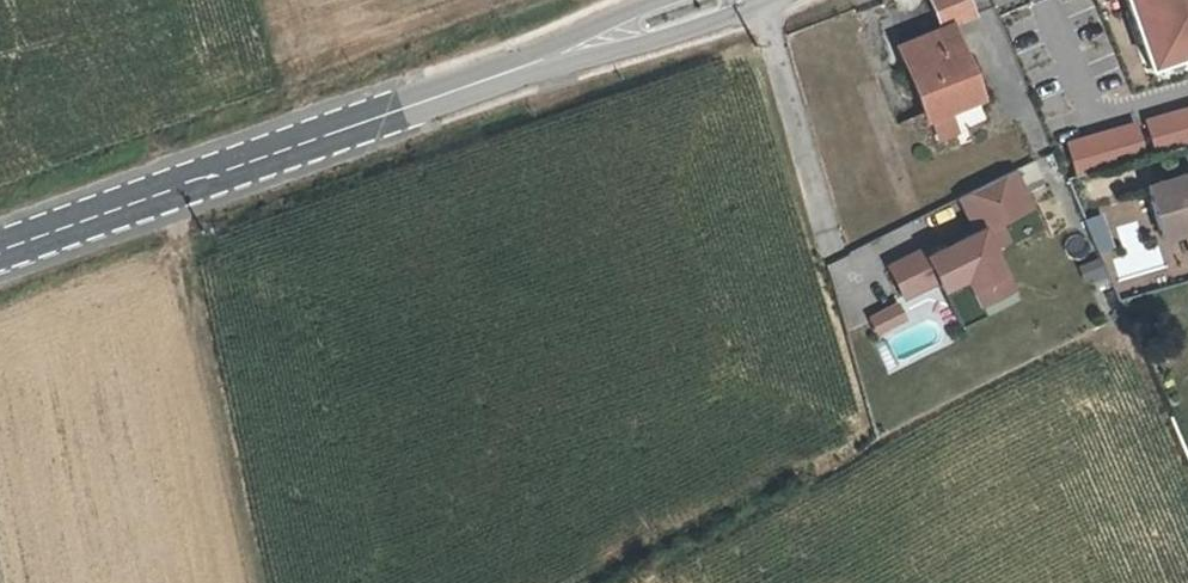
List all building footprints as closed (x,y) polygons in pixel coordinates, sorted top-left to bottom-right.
[(891,55),(905,92),(962,69),(947,32),(975,21),(966,0),(930,0),(944,33),(891,55)] [(1138,47),(1150,42),(1159,67),(1187,57),(1187,0),(1121,0),(1138,47)] [(1150,42),(1138,47),(1147,72),(1159,67),(1150,42)] [(962,69),(905,92),(891,55),(887,57),(925,152),(982,129),(964,88),(970,86),(962,69)] [(1163,147),(1187,139),(1187,106),(1154,116),(1163,147)] [(1075,139),(1084,170),(1150,151),(1141,120),(1075,139)] [(923,246),(886,265),(902,297),(939,278),(946,291),(962,283),(978,314),(1021,292),(1001,252),(1019,243),(1010,226),(1038,211),(1016,168),(957,199),(974,230),(927,254),(923,246)] [(1146,186),(1161,238),(1183,231),(1187,230),(1187,173),(1146,186)] [(1084,220),(1096,253),(1112,248),(1100,214),(1084,220)] [(1099,258),(1077,266),(1083,283),(1105,275),(1099,258)] [(1105,323),(1121,317),(1107,283),(1091,290),(1105,323)] [(877,338),(907,323),(896,302),(866,318),(877,338)]
